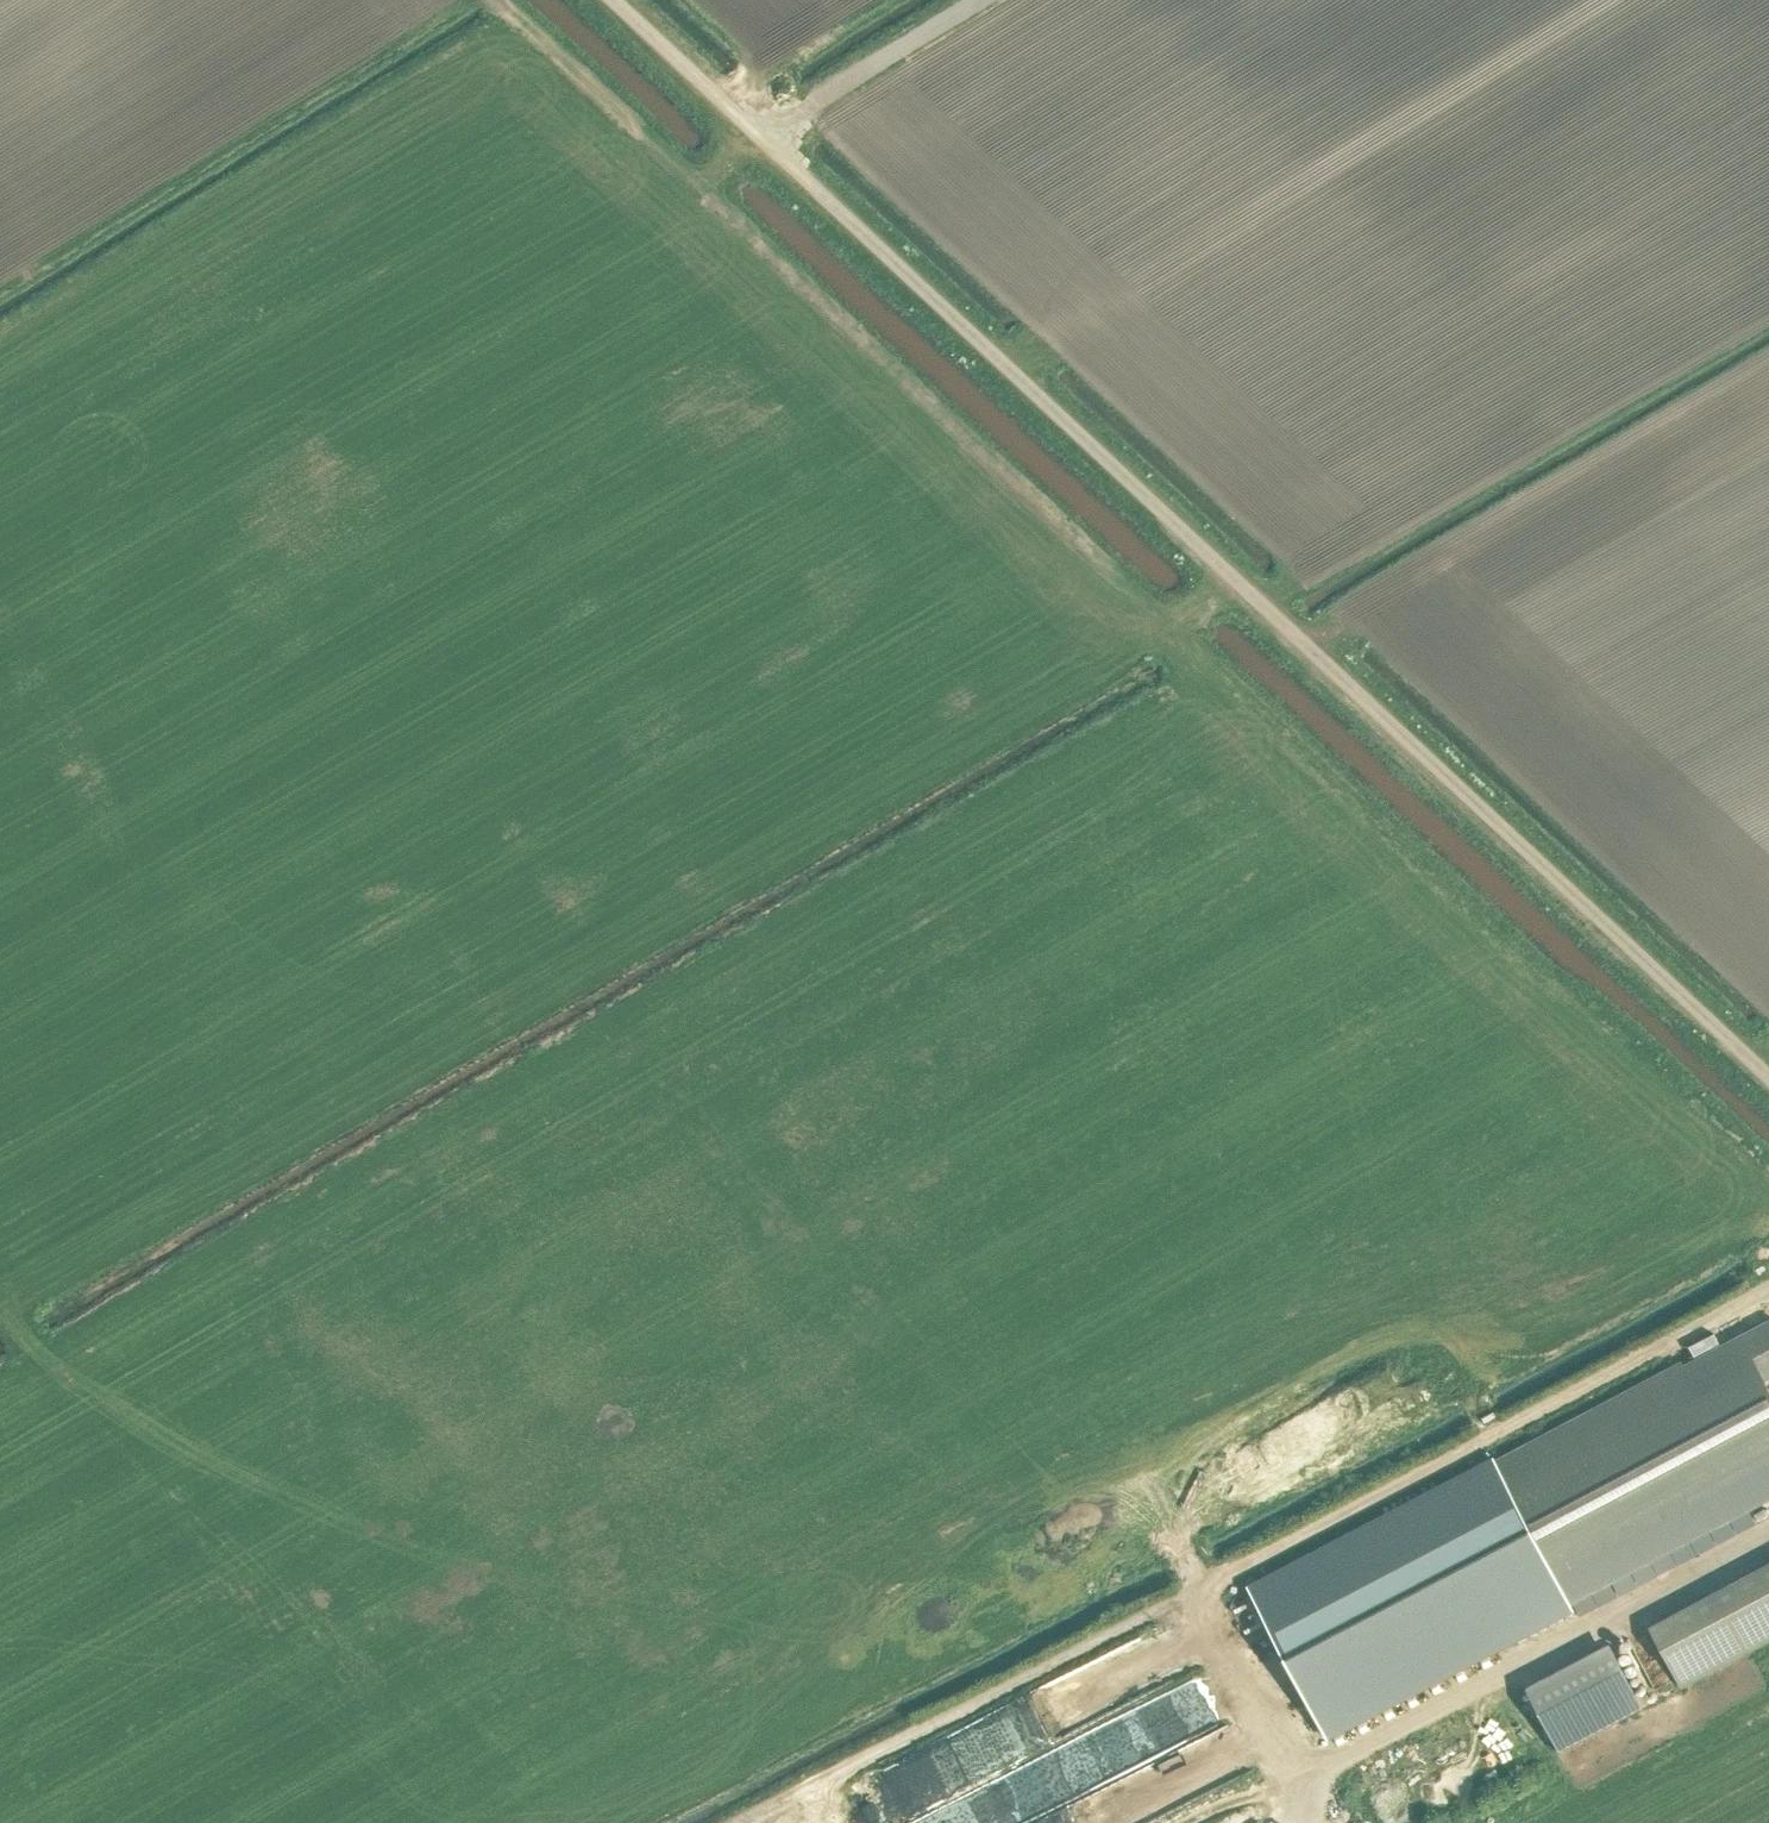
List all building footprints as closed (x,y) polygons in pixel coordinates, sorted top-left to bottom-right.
[(1497,1462),(1569,1600),(1768,1497),(1768,1393),(1765,1385),(1768,1383),(1768,1321),(1497,1462)] [(1674,1673),(1682,1688),(1768,1642),(1768,1563),(1649,1626),(1674,1673)] [(1232,1724),(1222,1728),(1230,1748),(1240,1743),(1232,1724)]
